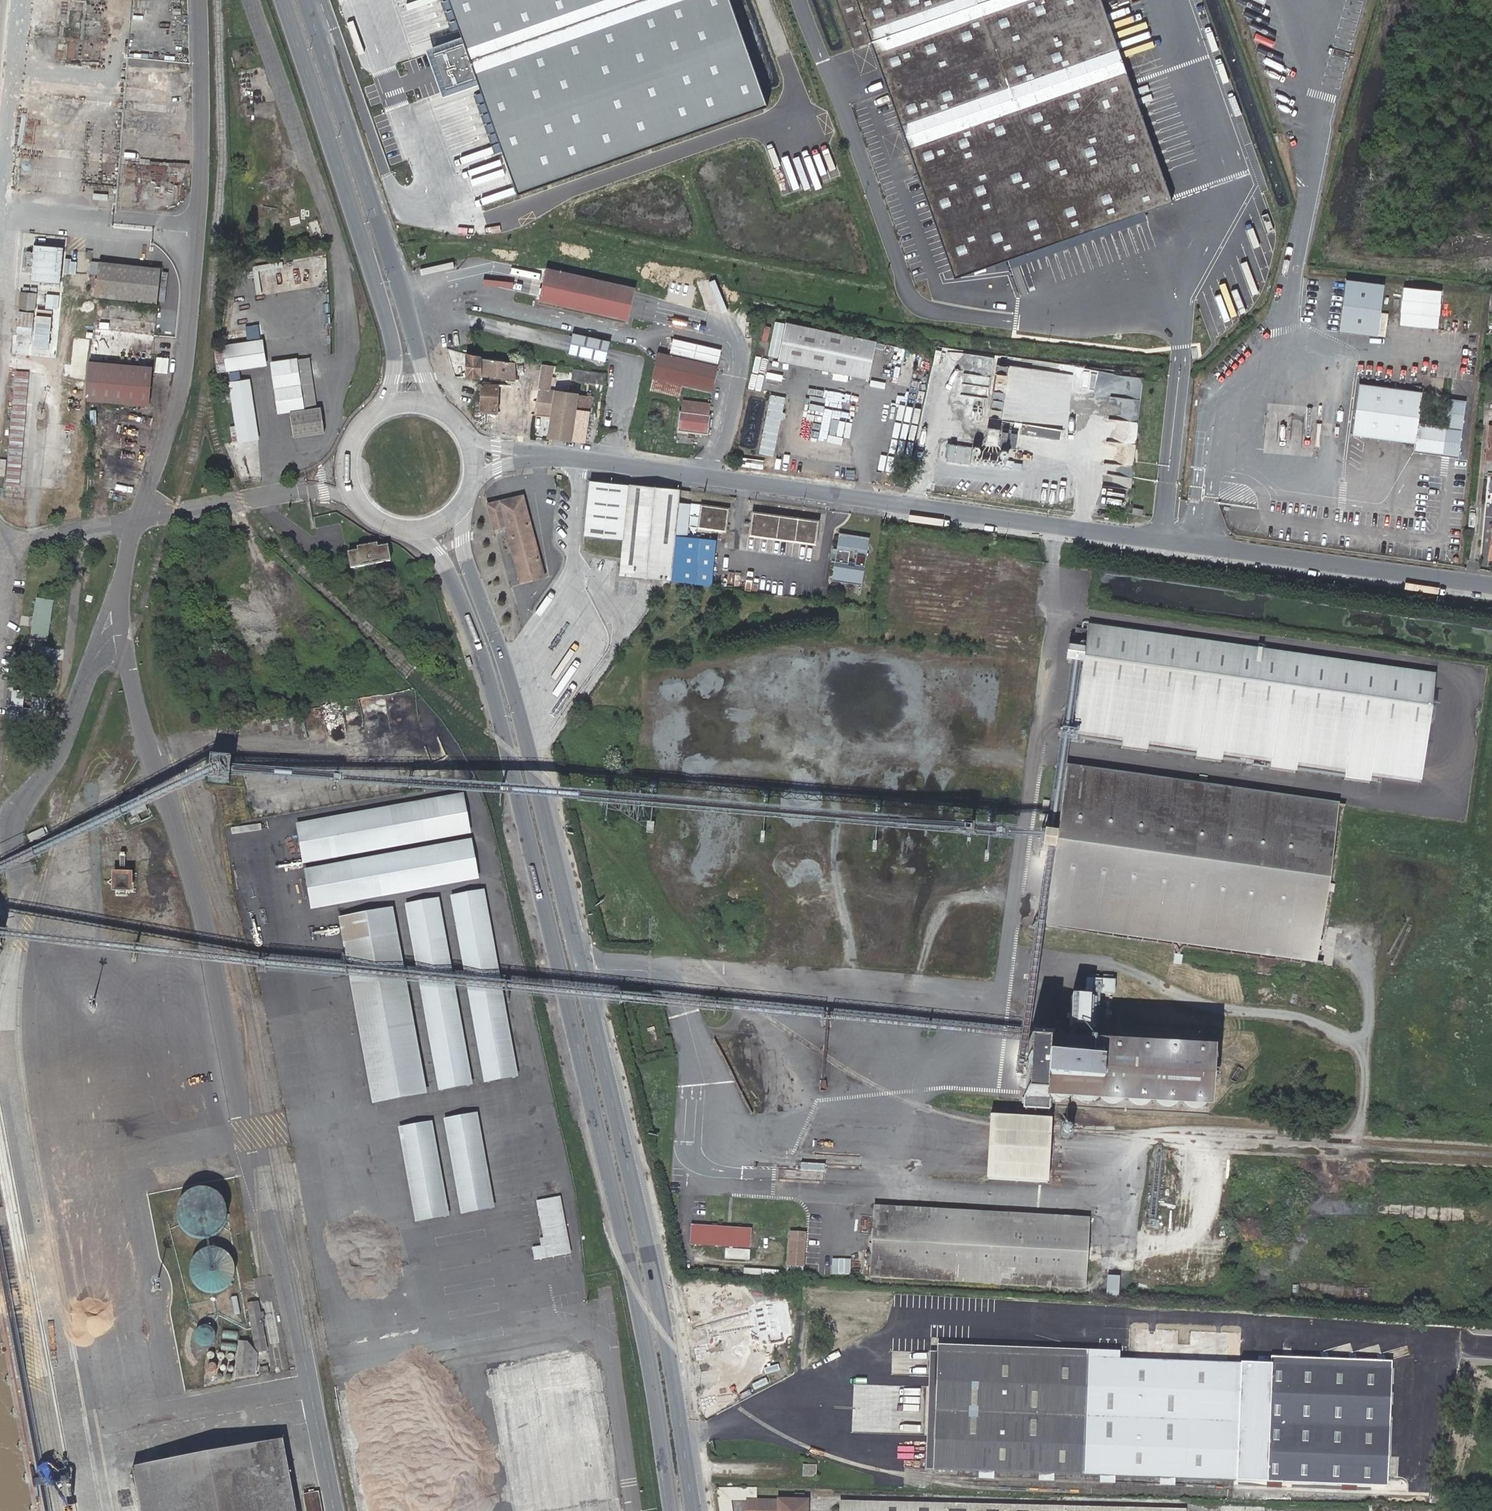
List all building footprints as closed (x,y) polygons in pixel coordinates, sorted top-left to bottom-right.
[(519,194),(769,106),(731,0),(451,0),(519,194)] [(1097,0),(839,0),(857,49),(872,43),(956,278),(1169,205),(1097,0)] [(53,246),(27,243),(24,285),(49,287),(53,246)] [(70,249),(67,286),(88,288),(91,251),(70,249)] [(160,267),(98,261),(94,296),(156,303),(160,267)] [(631,292),(542,271),(535,301),(625,322),(631,292)] [(1384,287),(1346,282),(1339,334),(1377,339),(1384,287)] [(1442,291),(1404,287),(1400,325),(1438,329),(1442,291)] [(34,294),(22,293),(20,311),(32,312),(34,294)] [(86,327),(93,328),(153,334),(154,334),(156,309),(89,302),(87,321),(86,327)] [(79,337),(80,321),(61,318),(57,358),(76,360),(79,337)] [(87,321),(80,321),(79,337),(85,338),(86,327),(87,321)] [(153,334),(93,328),(89,360),(150,366),(153,334)] [(870,349),(779,332),(773,366),(782,368),(782,371),(863,386),(870,349)] [(215,348),(219,347),(218,339),(234,337),(233,333),(213,336),(215,348)] [(607,343),(569,335),(565,354),(604,360),(607,343)] [(264,366),(261,341),(235,344),(234,337),(218,339),(219,347),(223,372),(264,366)] [(309,358),(313,357),(312,349),(294,351),(295,362),(296,362),(305,361),(312,411),(318,410),(310,360),(309,358)] [(476,358),(465,354),(465,373),(478,375),(479,373),(509,377),(511,362),(476,358)] [(679,384),(681,384),(685,358),(660,354),(652,393),(677,398),(679,384)] [(320,409),(313,357),(309,358),(310,360),(318,410),(320,409)] [(685,358),(681,384),(714,390),(719,365),(685,358)] [(148,406),(152,366),(150,366),(89,360),(85,400),(148,406)] [(290,414),(292,426),(304,424),(320,422),(319,413),(318,410),(312,411),(305,361),(296,362),(295,362),(272,365),(280,416),(290,414)] [(603,374),(572,369),(570,381),(601,387),(603,374)] [(37,373),(14,371),(8,437),(31,440),(37,373)] [(549,437),(585,443),(589,413),(575,411),(577,396),(555,393),(557,379),(547,377),(545,391),(535,390),(531,415),(552,419),(549,437)] [(225,385),(232,436),(253,432),(247,382),(225,385)] [(488,412),(490,385),(481,385),(480,393),(474,394),(473,422),(482,423),(482,412),(488,412)] [(498,413),(500,386),(490,385),(488,412),(498,413)] [(516,414),(519,388),(500,386),(498,413),(516,414)] [(531,415),(535,390),(519,388),(516,414),(531,415)] [(1359,388),(1354,440),(1415,447),(1414,456),(1460,461),(1466,404),(1452,403),(1449,431),(1423,428),(1427,396),(1359,388)] [(592,398),(577,396),(575,411),(589,413),(592,398)] [(677,432),(705,436),(709,405),(681,401),(677,432)] [(773,401),(760,455),(775,459),(783,426),(785,427),(787,420),(784,419),(788,404),(773,401)] [(304,424),(292,426),(293,439),(324,435),(320,409),(318,410),(319,413),(320,422),(304,424)] [(991,420),(988,443),(1018,447),(1019,433),(1062,437),(1063,430),(1006,423),(1006,422),(991,420)] [(253,432),(232,436),(233,444),(254,441),(253,432)] [(971,462),(972,446),(951,444),(950,460),(971,462)] [(28,450),(9,448),(3,505),(23,507),(28,450)] [(760,471),(761,465),(739,461),(738,468),(760,471)] [(596,481),(591,536),(628,541),(633,486),(598,481),(596,481)] [(625,575),(673,581),(678,527),(678,525),(681,502),(682,490),(633,486),(628,541),(625,575)] [(505,525),(520,582),(545,576),(524,496),(489,504),(494,527),(505,525)] [(673,581),(684,583),(684,582),(690,526),(692,504),(681,502),(678,525),(678,527),(673,581)] [(692,504),(690,526),(700,527),(703,506),(692,504)] [(703,506),(700,527),(725,531),(729,509),(703,506)] [(816,544),(819,522),(755,513),(751,535),(816,544)] [(872,539),(842,534),(835,581),(865,586),(872,539)] [(389,563),(386,546),(375,548),(374,545),(357,548),(357,551),(347,553),(350,570),(389,563)] [(50,642),(53,601),(36,599),(32,640),(50,642)] [(1437,674),(1088,625),(1073,736),(1422,784),(1437,674)] [(1303,963),(1307,937),(1327,800),(1280,793),(1057,763),(1047,826),(1033,825),(1030,854),(1034,854),(1043,855),(1036,899),(1033,925),(1035,925),(1303,963)] [(460,802),(291,834),(296,859),(465,826),(460,802)] [(469,846),(300,878),(304,903),(473,870),(469,846)] [(450,896),(485,1081),(513,1076),(477,891),(450,896)] [(466,1084),(431,900),(404,905),(441,1089),(466,1084)] [(338,917),(374,1101),(421,1093),(384,909),(338,917)] [(262,933),(253,936),(256,948),(265,946),(262,933)] [(1105,980),(1080,979),(1079,995),(1104,996),(1105,980)] [(1079,1001),(1078,1037),(1104,1038),(1105,1001),(1079,1001)] [(1201,1107),(1204,1102),(1204,1100),(1204,1097),(1203,1092),(1200,1087),(1199,1086),(1201,1084),(1203,1082),(1205,1080),(1207,1074),(1207,1071),(1206,1069),(1206,1066),(1204,1063),(1202,1061),(1200,1059),(1198,1057),(1195,1056),(1192,1056),(1186,1056),(1184,1057),(1181,1059),(1179,1061),(1177,1063),(1175,1060),(1172,1058),(1168,1056),(1163,1056),(1159,1056),(1157,1057),(1153,1059),(1150,1062),(1148,1060),(1146,1057),(1143,1056),(1138,1054),(1135,1054),(1132,1054),(1129,1055),(1125,1058),(1123,1061),(1120,1057),(1116,1054),(1113,1053),(1108,1052),(1105,1053),(1102,1054),(1098,1056),(1096,1058),(1093,1054),(1089,1052),(1084,1050),(1081,1050),(1079,1050),(1076,1051),(1073,1053),(1070,1055),(1068,1057),(1065,1053),(1063,1051),(1058,1048),(1053,1048),(1050,1048),(1046,1049),(1046,1041),(1023,1041),(1023,1052),(1020,1052),(1018,1087),(1018,1093),(1017,1113),(1044,1114),(1044,1104),(1047,1105),(1049,1105),(1052,1105),(1054,1105),(1056,1104),(1059,1103),(1063,1100),(1065,1103),(1069,1106),(1072,1108),(1075,1109),(1079,1109),(1082,1109),(1085,1108),(1089,1106),(1091,1104),(1092,1103),(1096,1106),(1098,1107),(1101,1109),(1104,1109),(1109,1109),(1111,1109),(1114,1108),(1119,1105),(1121,1107),(1125,1110),(1128,1111),(1132,1112),(1136,1112),(1141,1111),(1144,1109),(1148,1106),(1150,1109),(1153,1111),(1158,1113),(1161,1113),(1165,1113),(1168,1112),(1173,1109),(1175,1107),(1177,1110),(1180,1112),(1185,1114),(1189,1114),(1194,1113),(1197,1111),(1201,1107)] [(855,1098),(840,1097),(839,1110),(854,1111),(855,1098)] [(446,1115),(463,1207),(488,1203),(472,1112),(446,1115)] [(1037,1184),(1042,1121),(1016,1120),(982,1118),(979,1180),(1014,1183),(1037,1184)] [(444,1211),(428,1120),(401,1125),(417,1215),(444,1211)] [(1049,1122),(1048,1136),(1057,1137),(1058,1123),(1049,1122)] [(816,1164),(793,1163),(792,1170),(815,1172),(816,1164)] [(567,1244),(555,1176),(547,1177),(549,1189),(533,1192),(540,1233),(528,1235),(531,1252),(567,1244)] [(200,1187),(194,1186),(189,1187),(184,1189),(181,1191),(177,1194),(175,1198),(173,1203),(172,1208),(172,1213),(176,1221),(182,1228),(188,1231),(192,1232),(196,1232),(200,1232),(208,1228),(212,1224),(215,1220),(217,1216),(218,1211),(218,1207),(217,1202),(215,1198),(213,1195),(211,1193),(206,1189),(200,1187)] [(862,1280),(1026,1289),(1029,1218),(866,1208),(862,1280)] [(1029,1218),(1026,1289),(1079,1292),(1083,1221),(1029,1218)] [(740,1247),(741,1231),(683,1227),(682,1243),(740,1247)] [(796,1240),(782,1239),(779,1264),(794,1266),(796,1240)] [(201,1243),(196,1245),(192,1248),(188,1251),(185,1258),(183,1262),(183,1267),(184,1272),(186,1277),(188,1281),(192,1284),(196,1287),(204,1289),(208,1288),(213,1287),(217,1286),(221,1282),(225,1278),(229,1268),(223,1251),(220,1248),(214,1243),(201,1243)] [(710,1268),(694,1267),(694,1275),(709,1277),(710,1268)] [(1121,1296),(1122,1276),(1110,1276),(1109,1295),(1121,1296)] [(791,1313),(793,1313),(793,1304),(791,1297),(762,1296),(761,1311),(777,1312),(777,1319),(790,1320),(791,1313)] [(250,1348),(260,1345),(254,1310),(252,1297),(242,1298),(250,1348)] [(793,1304),(793,1313),(799,1314),(800,1298),(791,1297),(793,1304)] [(886,1300),(886,1307),(889,1307),(889,1314),(896,1315),(897,1301),(886,1300)] [(195,1323),(193,1324),(191,1325),(190,1327),(189,1333),(191,1336),(193,1338),(197,1339),(199,1339),(203,1337),(205,1335),(206,1332),(206,1329),(204,1326),(203,1324),(199,1323),(197,1322),(195,1323)] [(1380,1492),(1385,1373),(1250,1368),(1251,1359),(1238,1358),(1237,1368),(1233,1368),(1234,1335),(1183,1333),(1181,1365),(1169,1365),(1171,1333),(1128,1331),(1126,1363),(930,1354),(924,1471),(1380,1492)] [(240,1337),(228,1337),(227,1372),(247,1370),(249,1348),(240,1337)] [(584,1351),(486,1370),(513,1510),(554,1510),(613,1500),(584,1351)] [(252,1363),(253,1371),(262,1369),(261,1361),(252,1363)] [(439,1377),(339,1396),(362,1510),(465,1510),(439,1377)] [(274,1430),(124,1458),(135,1510),(290,1510),(274,1430)] [(783,1474),(783,1462),(770,1462),(769,1473),(783,1474)] [(296,1487),(300,1510),(316,1510),(311,1484),(296,1487)] [(709,1484),(709,1487),(714,1487),(717,1510),(730,1510),(727,1485),(709,1484)] [(799,1501),(741,1501),(741,1510),(799,1510),(799,1501)]
